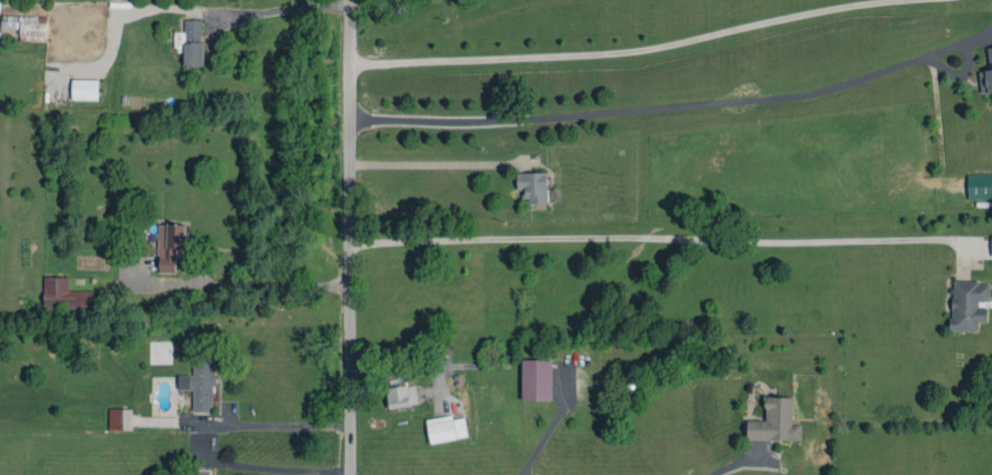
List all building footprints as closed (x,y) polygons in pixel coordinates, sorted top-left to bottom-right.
[(1,29),(20,29),(20,42),(46,42),(47,16),(1,15),(1,29)] [(202,19),(184,20),(184,32),(175,32),(175,52),(183,52),(184,66),(202,66),(202,19)] [(990,70),(979,71),(981,93),(991,93),(991,98),(991,47),(988,47),(990,70)] [(98,100),(99,80),(72,79),(72,99),(98,100)] [(547,172),(518,173),(519,199),(528,198),(528,203),(548,203),(547,172)] [(967,199),(991,198),(991,174),(966,175),(967,199)] [(157,273),(175,273),(176,248),(185,248),(186,224),(158,224),(157,273)] [(44,309),(94,308),(94,291),(69,291),(68,277),(43,277),(44,309)] [(978,330),(978,322),(987,322),(987,307),(978,307),(978,301),(989,301),(989,282),(951,282),(951,331),(978,330)] [(521,400),(550,400),(551,360),(522,359),(521,400)] [(192,412),(213,412),(214,374),(213,374),(213,361),(193,361),(192,376),(178,375),(178,389),(193,390),(192,412)] [(415,385),(386,388),(388,408),(417,405),(415,385)] [(747,440),(800,441),(801,425),(791,425),(792,397),(765,397),(765,420),(747,420),(747,440)] [(109,429),(131,430),(131,409),(109,408),(109,429)] [(452,419),(451,415),(426,420),(430,443),(467,437),(464,417),(452,419)]
